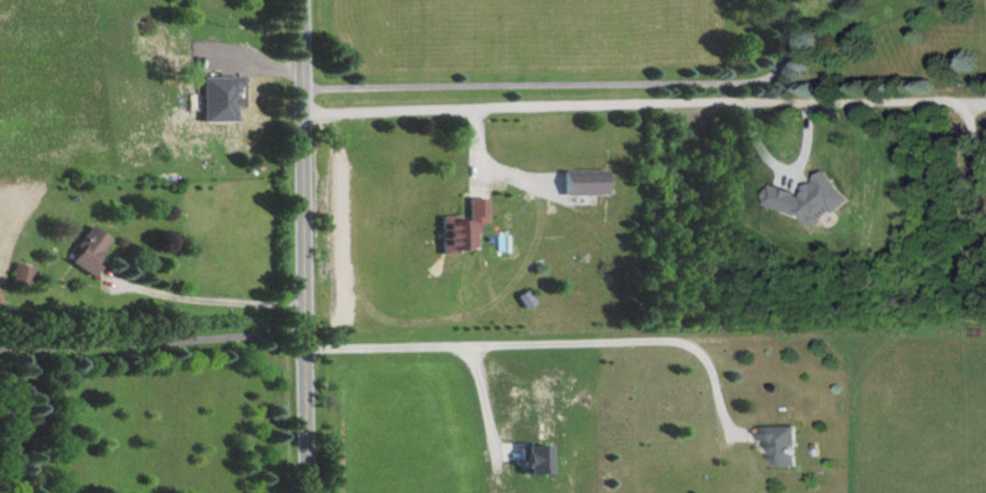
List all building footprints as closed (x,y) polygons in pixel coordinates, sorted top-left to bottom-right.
[(236,75),(199,75),(200,120),(233,120),(233,105),(236,105),(236,93),(237,93),(236,75)] [(608,193),(607,168),(565,169),(565,194),(608,193)] [(848,199),(825,169),(805,184),(802,197),(795,189),(770,182),(764,204),(804,215),(812,224),(815,225),(848,199)] [(442,215),(442,252),(454,252),(454,248),(472,248),(472,231),(479,231),(479,220),(488,220),(488,196),(469,196),(469,215),(442,215)] [(73,245),(78,248),(69,260),(91,275),(101,260),(96,256),(109,237),(88,223),(73,245)] [(11,278),(28,283),(33,265),(16,261),(11,278)] [(526,307),(537,300),(529,287),(518,294),(526,307)] [(797,463),(796,424),(758,424),(759,440),(770,440),(771,463),(797,463)]
